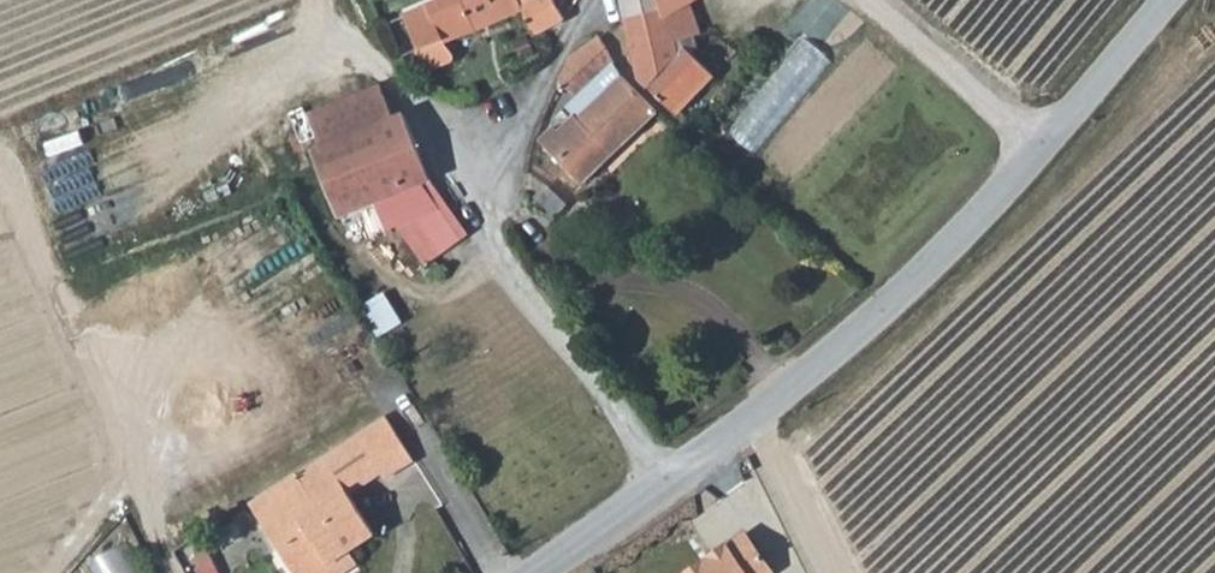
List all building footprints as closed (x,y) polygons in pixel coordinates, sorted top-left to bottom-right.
[(449,39),(523,10),(519,0),(439,0),(406,14),(420,49),(417,50),(427,71),(458,57),(449,39)] [(523,10),(535,36),(565,19),(554,0),(519,0),(523,10)] [(642,78),(676,113),(714,74),(694,52),(699,47),(696,36),(703,32),(692,2),(694,0),(623,0),(642,78)] [(602,36),(572,55),(560,81),(577,97),(616,63),(602,36)] [(577,118),(624,77),(616,63),(577,97),(567,106),(577,118)] [(582,185),(659,111),(624,77),(577,118),(546,146),(582,185)] [(400,191),(433,177),(406,112),(396,116),(383,83),(311,110),(324,144),(314,148),(340,214),(400,191)] [(473,230),(433,177),(400,191),(402,193),(386,205),(430,263),(473,230)] [(367,306),(386,335),(408,321),(390,292),(367,306)] [(309,462),(252,497),(300,572),(330,572),(357,555),(353,548),(379,532),(339,467),(370,448),(388,477),(417,459),(389,413),(309,462)] [(683,572),(769,572),(775,569),(748,528),(683,572)] [(135,541),(98,557),(104,572),(149,572),(135,541)] [(184,563),(189,572),(202,572),(205,571),(197,556),(184,563)]
